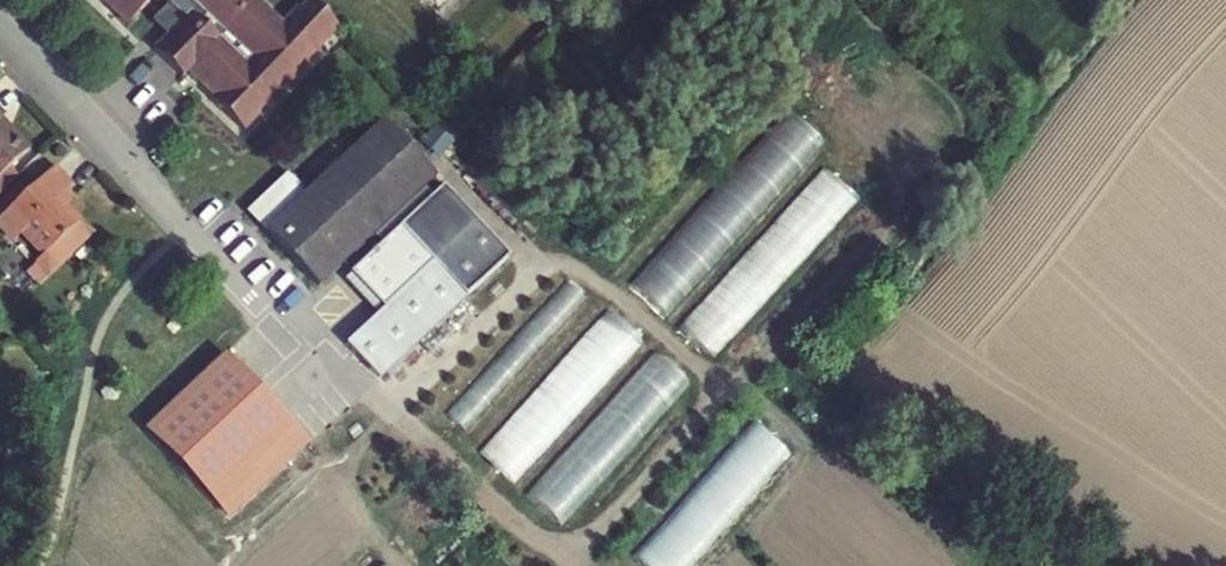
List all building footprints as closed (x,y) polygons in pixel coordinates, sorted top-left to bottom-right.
[(126,32),(156,1),(169,14),(184,28),(169,44),(155,59),(185,88),(192,81),(209,98),(279,29),(262,12),(258,17),(240,0),(92,0),(126,32)] [(279,29),(209,98),(215,103),(212,106),(246,139),(262,123),(258,120),(276,101),(280,105),(311,72),(307,69),(339,36),(304,3),(279,29)] [(184,28),(169,14),(154,29),(169,44),(184,28)] [(671,311),(827,137),(792,106),(636,280),(671,311)] [(323,295),(437,184),(384,130),(310,202),(291,182),(252,221),(323,295)] [(11,149),(0,138),(0,160),(11,149)] [(721,355),(860,192),(823,160),(684,323),(721,355)] [(55,196),(62,190),(42,169),(0,209),(0,241),(3,243),(12,234),(34,257),(29,262),(40,273),(79,235),(58,212),(48,203),(55,196)] [(512,261),(445,192),(402,234),(436,268),(350,352),(384,387),(512,261)] [(65,206),(55,196),(48,203),(58,212),(65,206)] [(610,302),(481,446),(518,479),(647,336),(610,302)] [(569,515),(694,378),(659,346),(534,483),(569,515)] [(223,356),(143,431),(212,504),(292,429),(223,356)] [(639,551),(656,565),(689,565),(794,450),(759,418),(639,551)] [(292,429),(212,504),(228,521),(308,446),(292,429)] [(389,558),(380,565),(397,565),(389,558)]
